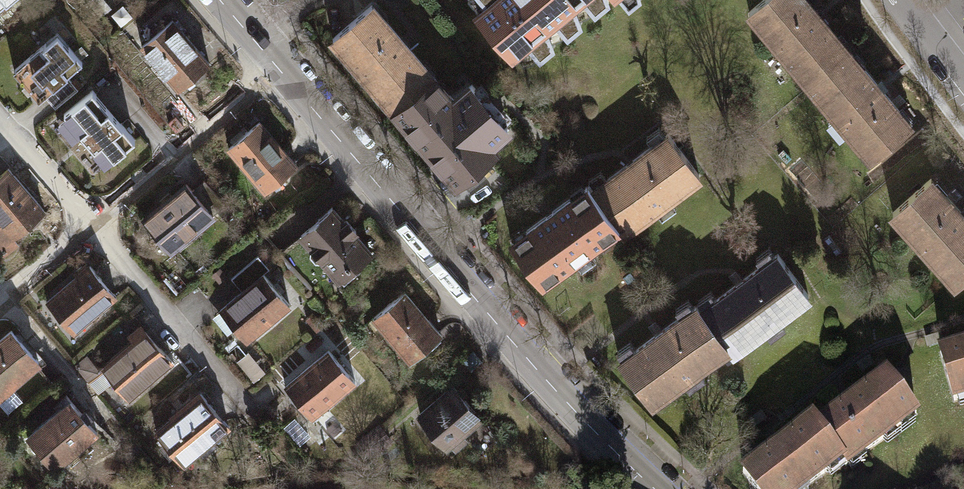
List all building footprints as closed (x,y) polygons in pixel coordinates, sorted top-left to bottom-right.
[(93,5),(100,14),(109,6),(104,0),(99,0),(93,5)] [(477,11),(507,47),(523,33),(528,39),(576,0),(497,0),(490,0),(477,11)] [(806,0),(761,0),(747,12),(809,86),(850,52),(806,0)] [(395,109),(433,76),(371,5),(333,39),(395,109)] [(159,31),(141,44),(176,92),(213,65),(181,22),(163,36),(159,31)] [(57,32),(13,68),(39,100),(45,95),(54,106),(74,89),(65,79),(83,64),(57,32)] [(912,126),(850,52),(809,86),(872,160),(912,126)] [(433,76),(395,109),(457,180),(495,147),(433,76)] [(63,116),(107,166),(135,142),(91,92),(63,116)] [(295,165),(257,121),(227,147),(265,191),(295,165)] [(668,132),(590,190),(616,224),(621,231),(699,173),(668,132)] [(13,236),(43,210),(7,168),(0,173),(0,221),(13,236)] [(889,212),(952,281),(963,271),(963,213),(930,176),(889,212)] [(193,189),(185,184),(143,222),(170,251),(227,200),(206,179),(193,189)] [(586,184),(511,240),(541,280),(616,224),(590,190),(586,184)] [(332,206),(301,233),(340,277),(369,251),(352,231),(356,228),(346,216),(343,219),(332,206)] [(743,278),(701,309),(728,344),(732,349),(806,294),(775,253),(743,278)] [(267,267),(255,254),(229,277),(241,290),(219,310),(245,340),(289,301),(262,271),(267,267)] [(46,300),(72,332),(118,294),(91,262),(46,300)] [(403,289),(371,318),(409,359),(440,335),(403,289)] [(657,331),(621,358),(653,401),(728,344),(701,309),(696,302),(657,331)] [(102,364),(127,396),(172,360),(146,329),(102,364)] [(0,342),(0,394),(38,361),(12,331),(0,342)] [(953,400),(963,397),(963,342),(940,349),(953,400)] [(329,348),(285,386),(314,419),(358,381),(329,348)] [(888,375),(816,426),(841,460),(843,463),(914,412),(888,375)] [(479,419),(451,385),(420,413),(444,443),(479,419)] [(60,407),(29,434),(54,464),(98,428),(66,391),(55,401),(60,407)] [(199,392),(159,432),(183,462),(228,426),(199,392)] [(813,421),(742,472),(754,488),(800,488),(841,460),(816,426),(813,421)]
